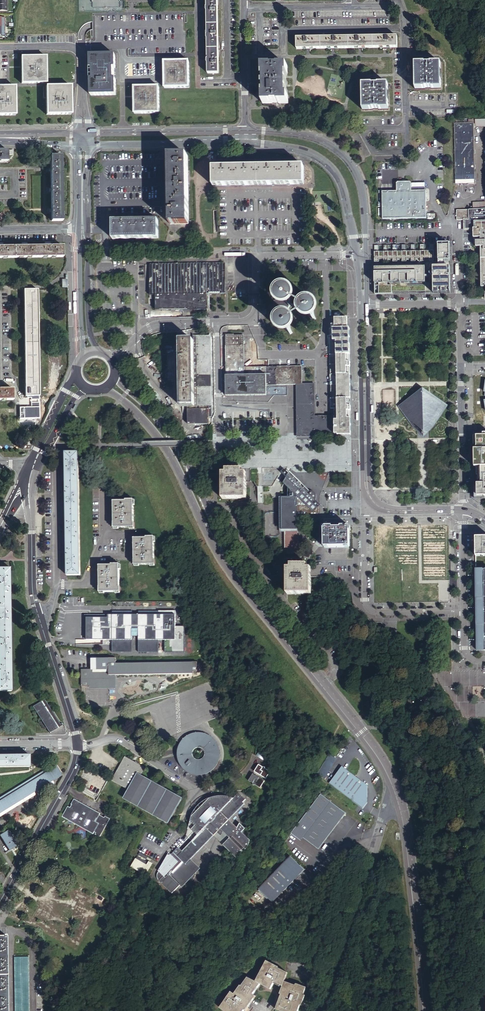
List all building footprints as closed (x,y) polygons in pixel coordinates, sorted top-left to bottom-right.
[(205,8),(205,11),(206,36),(205,36),(205,39),(206,39),(206,50),(206,60),(206,64),(206,74),(217,74),(216,0),(205,0),(205,8)] [(396,37),(295,38),(295,49),(305,49),(305,48),(309,48),(309,49),(330,49),(330,48),(334,48),(334,49),(357,48),(357,47),(361,47),(361,48),(382,48),(382,47),(386,47),(386,48),(396,48),(396,37)] [(114,56),(89,56),(89,69),(91,69),(91,80),(89,80),(90,96),(115,96),(114,79),(112,79),(112,69),(114,69),(114,56)] [(45,57),(20,58),(20,84),(45,84),(45,57)] [(188,61),(163,62),(163,89),(188,88),(188,61)] [(439,64),(414,64),(414,89),(424,89),(424,88),(430,88),(430,89),(440,89),(439,64)] [(270,66),(261,67),(261,75),(262,75),(263,96),(261,96),(261,104),(271,104),(271,103),(277,103),(277,104),(287,104),(287,95),(285,95),(285,74),(286,74),(286,66),(276,66),(276,67),(270,67),(270,66)] [(387,85),(361,85),(362,110),(371,110),(371,109),(377,109),(377,110),(387,110),(387,85)] [(70,87),(45,87),(45,116),(70,115),(70,87)] [(158,87),(133,88),(133,114),(158,114),(158,87)] [(0,88),(0,116),(14,116),(14,88),(0,88)] [(456,164),(456,184),(475,184),(473,124),(468,124),(455,124),(456,164)] [(0,150),(0,161),(8,161),(8,155),(13,155),(12,150),(8,150),(0,150)] [(60,156),(49,157),(49,169),(49,173),(50,173),(50,190),(49,190),(49,193),(50,193),(50,210),(49,210),(49,213),(50,213),(50,222),(61,222),(60,156)] [(186,156),(168,157),(168,170),(170,170),(170,173),(170,189),(169,189),(169,221),(169,225),(188,225),(188,220),(187,187),(186,156)] [(302,166),(211,168),(212,187),(226,186),(225,185),(244,184),(244,186),(271,186),(271,184),(289,183),(289,185),(303,185),(302,166)] [(426,219),(426,192),(426,191),(424,191),(411,191),(411,188),(411,184),(411,183),(410,182),(408,182),(406,182),(405,181),(405,180),(402,181),(402,182),(398,182),(396,183),(396,191),(385,192),(382,192),(382,219),(386,219),(426,219)] [(456,210),(456,220),(464,220),(467,220),(467,209),(456,210)] [(484,221),(484,209),(467,209),(467,220),(464,220),(464,229),(472,228),(475,228),(475,222),(481,222),(481,221),(484,221)] [(157,220),(111,221),(111,240),(125,239),(125,238),(143,237),(143,239),(157,239),(157,220)] [(479,247),(480,287),(484,287),(484,221),(481,221),(481,222),(475,222),(475,228),(472,228),(472,237),(480,237),(480,241),(475,241),(475,247),(479,247)] [(439,266),(451,266),(451,245),(436,245),(420,245),(420,252),(378,252),(378,261),(439,260),(439,266)] [(13,259),(62,258),(62,247),(49,247),(46,247),(25,247),(22,247),(1,248),(0,248),(0,259),(13,259)] [(224,263),(209,263),(209,259),(153,260),(153,276),(156,276),(156,291),(158,291),(158,306),(210,305),(210,287),(224,286),(224,263)] [(392,295),(392,286),(426,286),(426,270),(375,270),(376,287),(379,287),(380,295),(392,295)] [(451,292),(451,271),(434,271),(435,292),(451,292)] [(277,323),(276,326),(279,326),(281,326),(284,327),(286,328),(287,329),(290,332),(290,333),(291,335),(292,334),(293,333),(293,331),(292,330),(291,328),(291,326),(291,324),(291,323),(291,321),(293,318),(293,317),(291,316),(290,316),(290,314),(290,312),(290,310),(290,308),(290,307),(292,306),(293,305),(292,304),(291,302),(290,300),(290,298),(290,295),(291,293),(292,292),(293,290),(291,289),(290,289),(289,290),(288,292),(285,294),(284,295),(282,296),(280,297),(276,297),(277,300),(275,301),(273,301),(271,303),(270,305),(268,307),(267,309),(267,311),(267,314),(268,315),(268,318),(270,319),(272,321),(274,322),(277,323)] [(28,291),(23,291),(25,397),(30,397),(30,408),(19,409),(19,420),(21,420),(35,419),(39,419),(38,408),(33,408),(33,397),(38,397),(36,291),(31,291),(28,291)] [(316,320),(316,319),(315,317),(314,316),(313,313),(313,312),(313,310),(314,308),(314,307),(315,305),(316,304),(316,303),(315,302),(313,302),(312,304),(311,306),(308,308),(304,309),(302,310),(300,310),(300,312),(300,313),(302,313),(305,313),(307,314),(309,315),(310,316),(312,318),(313,320),(316,320)] [(334,409),(334,416),(335,432),(335,434),(337,434),(338,435),(351,435),(350,328),(347,328),(347,318),(333,318),(333,328),(329,329),(330,409),(334,409)] [(317,322),(310,320),(306,332),(313,334),(317,322)] [(234,332),(226,332),(226,349),(244,349),(244,333),(234,333),(234,332)] [(208,334),(197,334),(197,339),(197,406),(209,406),(209,361),(208,339),(208,334)] [(209,417),(212,417),(211,396),(211,369),(211,339),(208,339),(209,361),(209,406),(197,406),(194,406),(188,406),(188,409),(206,409),(209,409),(209,417)] [(188,406),(194,406),(194,393),(194,341),(181,341),(181,406),(188,406)] [(267,395),(267,385),(267,382),(267,376),(267,367),(244,368),(244,349),(226,349),(227,384),(227,396),(230,396),(267,395)] [(275,376),(267,376),(267,382),(297,382),(297,373),(302,373),(302,367),(275,367),(275,376)] [(267,367),(267,376),(275,376),(275,367),(267,367)] [(302,385),(299,385),(299,432),(315,432),(335,432),(334,416),(314,416),(314,385),(302,385)] [(13,400),(13,389),(1,389),(1,387),(0,387),(0,400),(13,400)] [(416,395),(399,406),(414,427),(417,430),(420,430),(421,432),(425,432),(427,429),(430,430),(432,428),(447,406),(430,394),(428,395),(424,392),(423,392),(422,392),(418,395),(416,395)] [(188,409),(188,425),(209,424),(209,419),(206,420),(206,409),(188,409)] [(473,433),(474,460),(474,466),(477,466),(484,466),(484,433),(473,433)] [(79,452),(65,452),(66,576),(80,575),(79,452)] [(474,484),(474,496),(474,498),(484,498),(484,466),(477,466),(477,484),(474,484)] [(221,472),(221,499),(245,499),(245,472),(241,472),(241,469),(225,469),(225,472),(221,472)] [(287,488),(287,497),(280,497),(280,516),(283,516),(284,530),(284,531),(298,530),(297,519),(318,519),(318,507),(320,505),(316,501),(316,500),(315,499),(316,498),(316,496),(316,495),(315,494),(315,493),(314,492),(313,491),(311,491),(310,491),(309,492),(308,492),(304,488),(302,489),(300,486),(300,485),(301,484),(300,483),(299,483),(298,483),(297,483),(288,473),(286,478),(283,483),(287,488)] [(134,501),(126,500),(126,502),(114,502),(114,524),(113,524),(113,528),(135,529),(135,523),(134,523),(134,501)] [(332,527),(324,527),(324,547),(350,546),(349,527),(341,527),(341,528),(332,528),(332,527)] [(298,554),(298,530),(284,531),(284,554),(298,554)] [(476,555),(484,555),(484,536),(476,536),(476,555)] [(134,565),(155,565),(155,560),(154,560),(155,537),(146,537),(147,539),(134,538),(134,560),(134,565)] [(287,567),(286,593),(310,593),(310,574),(310,567),(307,567),(307,563),(290,563),(290,567),(287,567)] [(99,588),(98,588),(98,593),(120,593),(120,588),(119,588),(119,564),(112,564),(112,566),(104,566),(99,566),(99,588)] [(11,691),(9,568),(8,568),(0,568),(0,691),(11,691)] [(476,569),(477,650),(484,650),(484,568),(476,569)] [(112,640),(112,652),(131,652),(132,637),(138,637),(138,652),(158,653),(158,640),(164,640),(164,653),(184,653),(184,627),(175,627),(175,611),(138,611),(138,615),(132,615),(132,611),(112,611),(112,615),(107,615),(107,618),(89,618),(89,640),(112,640)] [(107,618),(107,615),(84,615),(84,640),(89,640),(89,618),(107,618)] [(115,675),(193,674),(193,672),(197,672),(197,663),(192,663),(115,664),(115,658),(109,658),(108,662),(101,662),(102,658),(97,658),(91,658),(91,669),(114,669),(115,675)] [(81,669),(81,687),(115,686),(115,675),(114,669),(91,669),(81,669)] [(44,700),(33,707),(50,733),(55,730),(54,728),(60,724),(44,700)] [(185,772),(188,773),(189,774),(191,775),(192,775),(193,775),(194,776),(196,776),(199,776),(202,776),(203,776),(204,775),(205,775),(207,774),(209,773),(211,772),(212,771),(213,770),(214,769),(217,766),(218,763),(219,761),(219,760),(220,758),(220,757),(220,754),(220,753),(219,751),(219,748),(218,747),(217,744),(216,742),(215,741),(214,739),(212,737),(211,737),(208,735),(206,734),(203,733),(202,733),(201,733),(199,733),(196,733),(195,733),(192,734),(191,734),(189,735),(187,736),(186,737),(185,737),(184,738),(183,739),(182,741),(181,742),(180,743),(179,744),(178,745),(178,747),(178,748),(177,750),(177,751),(177,755),(177,758),(177,760),(178,763),(179,764),(180,767),(181,768),(182,769),(183,770),(184,771),(185,772)] [(260,750),(256,757),(263,761),(267,754),(260,750)] [(324,779),(336,759),(329,755),(318,775),(324,779)] [(28,768),(28,756),(0,757),(0,769),(28,768)] [(124,757),(111,782),(128,791),(124,798),(169,823),(181,800),(140,777),(145,769),(124,757)] [(62,776),(55,764),(0,798),(0,814),(62,776)] [(258,770),(255,773),(266,780),(269,774),(268,771),(259,765),(256,769),(258,770)] [(342,767),(330,784),(355,803),(356,803),(361,796),(368,796),(368,787),(342,767)] [(252,779),(251,778),(248,782),(258,787),(262,786),(264,782),(254,775),(252,779)] [(217,833),(229,820),(244,804),(243,803),(245,800),(238,793),(235,796),(235,797),(233,799),(192,842),(182,852),(178,848),(177,849),(171,855),(170,855),(167,855),(167,857),(165,859),(164,862),(158,872),(159,872),(158,873),(158,875),(157,876),(158,879),(158,880),(158,881),(160,883),(172,894),(180,886),(181,887),(187,880),(191,883),(192,882),(194,879),(196,876),(196,874),(196,872),(195,871),(197,869),(189,861),(190,860),(217,833)] [(367,804),(368,796),(361,796),(356,803),(363,809),(367,804)] [(187,836),(192,842),(233,799),(231,798),(228,797),(225,797),(222,797),(218,797),(215,797),(212,798),(208,800),(208,805),(209,806),(198,817),(197,816),(191,817),(187,836)] [(71,809),(70,809),(68,808),(63,817),(68,820),(76,824),(80,827),(87,830),(94,834),(99,825),(95,823),(94,822),(96,818),(98,819),(100,814),(75,800),(72,805),(73,805),(71,809)] [(208,805),(208,800),(206,801),(195,813),(193,816),(191,817),(197,816),(198,817),(209,806),(208,805)] [(304,839),(319,850),(346,814),(331,803),(304,839)] [(237,829),(229,820),(217,833),(220,836),(223,832),(230,839),(232,840),(226,849),(237,859),(244,852),(242,851),(244,849),(246,851),(247,850),(249,846),(250,844),(250,841),(242,833),(241,834),(236,830),(237,829)] [(0,835),(0,836),(10,851),(17,846),(7,830),(0,835)] [(220,836),(226,842),(230,839),(223,832),(220,836)] [(223,846),(226,849),(232,840),(230,839),(226,842),(223,846)] [(40,856),(37,861),(44,864),(46,860),(40,856)] [(272,904),(304,871),(290,858),(258,891),(272,904)] [(135,859),(130,868),(145,876),(152,865),(148,863),(146,865),(135,859)] [(198,868),(190,860),(189,861),(197,869),(198,868)] [(15,1010),(30,1010),(29,957),(14,957),(15,1010)] [(269,961),(257,982),(262,985),(272,990),(276,983),(284,988),(286,982),(290,973),(281,969),(281,967),(269,961)] [(257,982),(250,978),(243,986),(242,986),(235,995),(232,992),(220,1008),(225,1010),(246,1010),(247,1010),(257,997),(254,996),(262,985),(257,982)] [(284,988),(282,994),(283,994),(277,1010),(279,1010),(300,1010),(305,994),(304,994),(307,987),(297,984),(297,985),(286,982),(284,988)]
